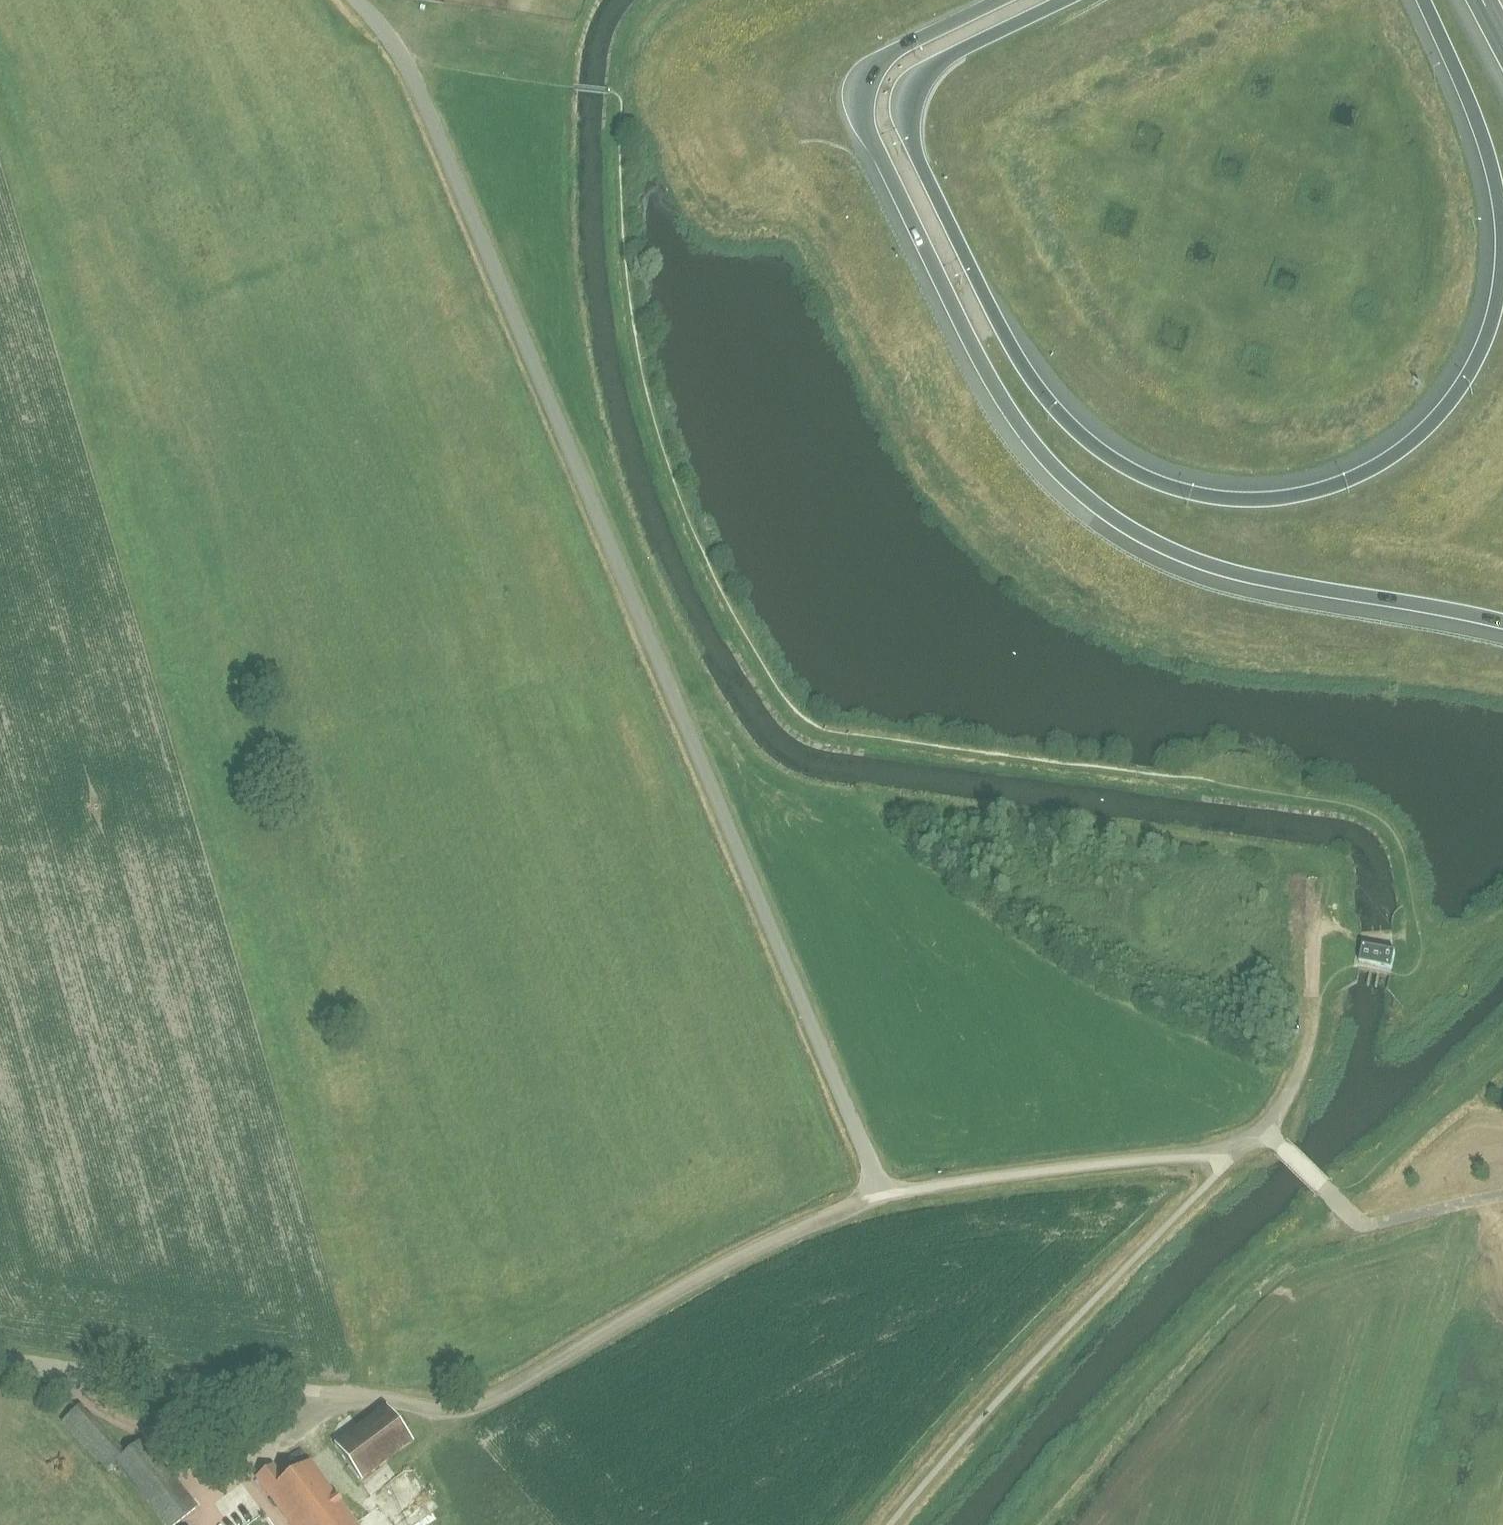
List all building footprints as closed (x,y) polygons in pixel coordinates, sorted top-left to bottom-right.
[(1363,946),(1361,955),(1360,963),(1391,969),(1392,969),(1394,960),(1396,952),(1394,952),(1363,946)] [(81,1406),(63,1422),(107,1469),(116,1461),(167,1524),(174,1524),(196,1507),(143,1440),(126,1454),(81,1406)] [(361,1481),(387,1462),(412,1443),(385,1407),(335,1445),(361,1481)] [(309,1461),(283,1480),(272,1465),(255,1477),(291,1524),(357,1524),(309,1461)]
